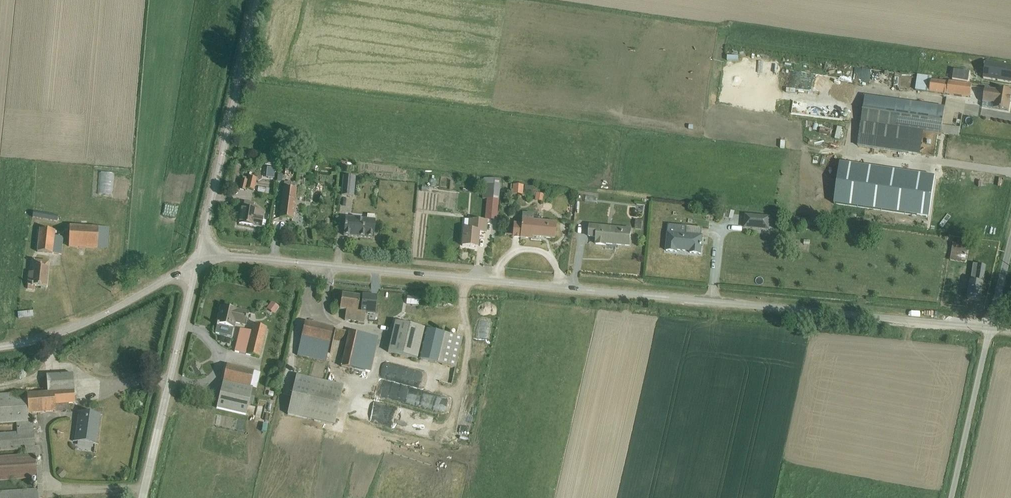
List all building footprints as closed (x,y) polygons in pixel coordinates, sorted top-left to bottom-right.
[(917,75),(915,90),(970,98),(972,85),(931,80),(932,77),(917,75)] [(982,107),(1009,111),(1010,97),(1010,91),(996,88),(996,90),(985,88),(982,107)] [(865,96),(858,146),(920,154),(923,133),(941,135),(941,134),(959,136),(960,128),(942,125),(945,107),(865,96)] [(846,123),(848,112),(815,106),(813,118),(846,123)] [(811,125),(811,135),(824,135),(824,125),(811,125)] [(823,155),(824,148),(814,147),(812,154),(823,155)] [(266,156),(265,166),(276,167),(277,158),(266,156)] [(286,162),(285,169),(293,170),(294,162),(286,162)] [(840,163),(834,204),(929,218),(935,176),(840,163)] [(343,176),(341,195),(354,197),(355,177),(343,176)] [(242,179),(239,189),(245,191),(246,189),(254,191),(257,179),(248,177),(248,179),(243,178),(243,180),(242,179)] [(484,178),(482,199),(487,199),(485,220),(496,220),(498,200),(499,200),(501,180),(484,178)] [(284,182),(280,218),(293,219),(297,184),(284,182)] [(510,185),(510,194),(523,195),(524,186),(510,185)] [(586,198),(586,196),(587,191),(578,190),(577,197),(586,198)] [(536,193),(535,200),(543,202),(544,195),(536,193)] [(262,227),(263,221),(264,212),(253,210),(254,203),(244,202),(243,208),(242,208),(239,224),(262,228),(262,227)] [(33,212),(32,218),(57,222),(58,216),(33,212)] [(514,223),(513,237),(531,239),(531,237),(554,239),(556,222),(533,220),(534,214),(522,213),(521,223),(514,223)] [(345,217),(343,236),(374,239),(375,220),(374,220),(374,215),(367,214),(367,219),(345,217)] [(745,214),(744,228),(769,230),(770,216),(745,214)] [(468,230),(464,230),(462,246),(478,247),(479,233),(486,233),(487,221),(469,219),(469,220),(468,230)] [(97,249),(98,227),(69,225),(69,248),(97,249)] [(590,225),(589,236),(597,237),(596,244),(606,245),(606,244),(630,246),(631,229),(590,225)] [(669,225),(666,251),(677,252),(677,250),(690,251),(690,253),(701,254),(703,228),(669,225)] [(98,227),(97,249),(108,249),(109,228),(98,227)] [(39,229),(37,252),(61,255),(63,237),(54,236),(55,231),(39,229)] [(953,243),(950,260),(966,262),(968,246),(953,243)] [(30,273),(27,289),(35,290),(35,286),(46,287),(49,263),(48,262),(34,260),(34,261),(33,261),(32,273),(30,273)] [(974,264),(968,299),(980,301),(986,266),(974,264)] [(342,294),(339,310),(346,311),(344,320),(363,323),(365,314),(357,313),(360,296),(342,294)] [(375,315),(377,296),(362,295),(360,313),(367,313),(366,315),(375,315)] [(407,295),(406,303),(418,305),(419,297),(407,295)] [(271,302),(267,309),(274,314),(279,307),(271,302)] [(221,307),(215,333),(231,337),(235,324),(246,326),(249,313),(221,307)] [(305,322),(297,355),(326,362),(333,328),(305,322)] [(395,322),(388,352),(417,359),(424,329),(395,322)] [(240,329),(234,352),(260,358),(267,329),(253,326),(251,332),(240,329)] [(427,330),(420,360),(455,368),(462,338),(427,330)] [(349,332),(341,367),(370,373),(378,338),(349,332)] [(227,365),(216,408),(246,415),(248,404),(252,405),(260,373),(227,365)] [(73,374),(46,376),(47,392),(27,393),(0,395),(0,424),(16,422),(17,432),(0,433),(0,451),(25,449),(26,454),(0,456),(0,481),(37,478),(37,489),(0,492),(0,497),(43,497),(41,467),(36,467),(35,457),(40,457),(39,445),(35,446),(33,426),(33,417),(32,414),(69,411),(68,404),(75,403),(73,374)] [(296,375),(287,415),(334,425),(343,386),(296,375)] [(392,397),(393,385),(374,384),(373,395),(392,397)] [(73,440),(72,441),(98,445),(99,444),(96,444),(99,415),(102,415),(77,411),(77,413),(78,413),(75,441),(73,440)] [(92,452),(93,445),(74,443),(73,449),(92,452)] [(61,468),(56,473),(61,479),(66,474),(61,468)]
